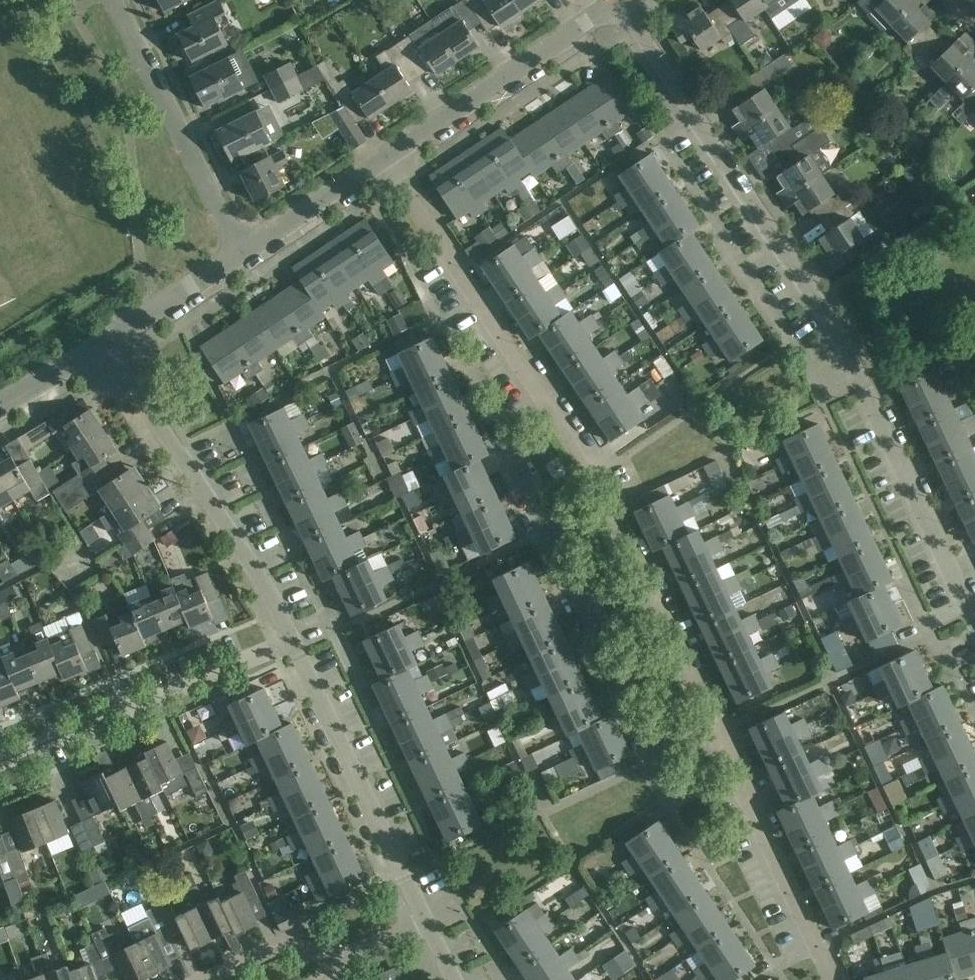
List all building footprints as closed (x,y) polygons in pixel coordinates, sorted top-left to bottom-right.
[(165,12),(190,0),(159,0),(165,12)] [(219,0),(217,0),(187,15),(188,16),(195,12),(201,23),(178,34),(192,61),(227,44),(220,28),(230,23),(219,0)] [(376,9),(382,5),(379,0),(370,0),(376,9)] [(465,0),(463,0),(452,7),(431,21),(457,61),(479,46),(469,31),(481,23),(465,0)] [(500,27),(508,22),(511,26),(525,17),(522,13),(513,0),(486,0),(483,2),(482,0),(465,0),(481,23),(487,32),(498,24),(500,27)] [(522,13),(541,0),(513,0),(522,13)] [(717,11),(741,47),(756,37),(745,21),(764,9),(758,0),(730,0),(732,2),(728,5),(726,3),(716,9),(717,11)] [(764,9),(770,19),(798,0),(758,0),(764,9)] [(883,32),(890,25),(916,0),(858,0),(857,1),(869,13),(867,15),(883,32)] [(890,25),(909,44),(904,49),(913,59),(937,35),(930,27),(928,29),(924,25),(935,15),(925,5),(930,0),(916,0),(890,25)] [(741,47),(717,11),(708,18),(700,6),(688,14),(683,6),(664,18),(681,42),(693,34),(703,49),(720,38),(724,45),(735,38),(741,47)] [(410,36),(398,43),(420,76),(432,68),(436,75),(457,61),(431,21),(410,36)] [(831,37),(825,28),(812,38),(822,51),(831,44),(831,37)] [(974,55),(974,43),(968,49),(958,39),(952,44),(949,41),(945,43),(937,35),(913,59),(909,63),(917,71),(921,67),(923,69),(928,64),(947,83),(974,55)] [(420,76),(398,43),(387,51),(386,49),(375,56),(385,71),(373,79),(391,105),(412,91),(408,84),(420,76)] [(763,54),(756,59),(763,69),(769,65),(773,62),(768,55),(763,54)] [(784,54),(778,59),(785,70),(792,66),(784,54)] [(929,100),(938,109),(945,102),(944,99),(954,90),(965,102),(960,107),(969,116),(974,110),(974,55),(947,83),(929,100)] [(243,89),(226,57),(189,76),(206,108),(243,89)] [(271,90),(297,76),(291,64),(264,77),(271,90)] [(757,73),(749,78),(733,89),(739,99),(742,97),(745,101),(732,110),(740,121),(732,127),(737,134),(777,108),(762,86),(765,84),(777,77),(769,65),(763,69),(757,73)] [(297,76),(271,90),(277,102),(325,79),(316,67),(297,76)] [(585,91),(615,136),(620,142),(627,137),(615,118),(622,113),(624,118),(635,110),(611,73),(610,74),(612,77),(601,84),(599,81),(585,91)] [(391,105),(373,79),(352,93),(343,80),(331,88),(350,116),(366,140),(356,124),(367,116),(369,119),(391,105)] [(573,103),(562,110),(584,143),(600,133),(606,141),(615,136),(585,91),(571,100),(573,103)] [(777,108),(737,134),(742,142),(750,137),(758,148),(770,140),(773,144),(771,146),(777,156),(805,137),(798,126),(792,130),(777,108)] [(535,124),(565,168),(573,163),(567,155),(584,143),(562,110),(552,117),(550,114),(535,124)] [(270,143),(254,111),(217,129),(233,162),(270,143)] [(353,149),(366,140),(350,116),(337,125),(353,149)] [(556,174),(565,168),(535,124),(521,134),(523,136),(513,143),(529,172),(533,178),(551,166),(556,174)] [(805,137),(777,156),(784,165),(786,164),(789,168),(776,176),(784,188),(777,193),(782,201),(831,168),(818,149),(830,141),(821,127),(805,137)] [(525,206),(527,208),(535,203),(519,179),(529,172),(513,143),(503,128),(486,139),(483,141),(515,190),(525,206)] [(648,130),(639,136),(643,142),(652,136),(648,130)] [(515,190),(483,141),(470,150),(474,155),(469,159),(493,196),(504,188),(508,194),(515,190)] [(627,154),(620,143),(611,149),(618,160),(627,154)] [(289,165),(282,151),(240,172),(254,200),(285,185),(278,171),(289,165)] [(663,172),(651,154),(618,175),(626,187),(614,195),(619,202),(663,172)] [(448,165),(480,214),(488,209),(483,202),(493,196),(469,159),(466,161),(462,155),(448,164),(448,165)] [(575,183),(583,178),(573,163),(565,168),(572,180),(575,183)] [(480,214),(448,165),(429,177),(457,219),(469,211),(473,218),(480,214)] [(619,202),(623,208),(635,200),(643,212),(675,190),(663,172),(619,202)] [(815,213),(822,222),(850,204),(845,197),(842,192),(836,196),(822,175),(782,201),(787,208),(794,203),(802,215),(815,207),(818,211),(815,213)] [(638,231),(643,238),(687,208),(675,190),(643,212),(650,223),(638,231)] [(586,224),(593,219),(593,218),(598,214),(583,191),(575,196),(573,205),(586,224)] [(856,214),(850,204),(822,222),(824,221),(830,231),(818,239),(826,251),(819,256),(831,274),(855,258),(848,247),(863,238),(850,218),(856,214)] [(527,208),(525,206),(517,211),(524,221),(532,216),(527,208)] [(659,236),(666,247),(691,232),(699,227),(687,208),(643,238),(647,244),(659,236)] [(597,225),(593,219),(586,224),(583,226),(587,232),(597,225)] [(347,232),(379,280),(385,290),(386,291),(393,286),(382,269),(393,262),(365,220),(347,232)] [(501,223),(491,230),(497,238),(498,239),(508,233),(501,223)] [(489,227),(479,234),(487,245),(497,238),(491,230),(489,227)] [(638,231),(631,236),(635,243),(636,242),(643,238),(638,231)] [(379,280),(347,232),(329,244),(333,250),(343,265),(357,286),(367,279),(377,295),(385,290),(379,280)] [(666,247),(658,253),(666,265),(654,273),(658,279),(702,250),(691,232),(666,247)] [(494,284),(538,255),(525,237),(482,266),(494,284)] [(333,250),(329,244),(311,256),(343,304),(350,299),(346,293),(357,286),(343,265),(333,250)] [(599,261),(590,248),(580,254),(589,267),(599,261)] [(658,279),(663,286),(675,278),(682,289),(714,268),(702,250),(658,279)] [(506,302),(537,281),(530,270),(542,262),(538,255),(494,284),(506,302)] [(292,268),(302,283),(321,310),(332,303),(336,309),(343,304),(311,256),(292,268)] [(682,315),(726,286),(714,268),(682,289),(690,300),(678,309),(682,315)] [(537,281),(506,302),(518,320),(562,291),(558,285),(545,293),(537,281)] [(276,297),(306,341),(313,337),(307,328),(325,316),(321,310),(302,283),(292,290),(290,287),(276,297)] [(619,292),(614,284),(606,289),(611,297),(619,292)] [(682,315),(687,322),(699,314),(706,325),(739,304),(726,286),(682,315)] [(391,294),(399,306),(406,301),(398,289),(391,294)] [(562,291),(518,320),(530,339),(539,333),(561,317),(554,306),(566,298),(562,291)] [(632,297),(638,307),(647,301),(641,291),(632,297)] [(276,297),(261,307),(263,309),(253,316),(275,349),(291,338),(304,358),(311,353),(304,343),(306,341),(276,297)] [(706,325),(714,336),(702,344),(707,351),(751,322),(739,304),(706,325)] [(551,351),(595,322),(590,316),(578,324),(570,311),(561,317),(539,333),(551,351)] [(408,328),(400,313),(386,320),(394,336),(408,328)] [(275,349),(253,316),(242,324),(240,321),(226,330),(256,375),(264,370),(258,361),(275,349)] [(563,369),(595,348),(587,336),(599,328),(595,322),(551,351),(563,369)] [(751,322),(707,351),(711,358),(723,349),(731,362),(763,340),(751,322)] [(256,375),(226,330),(212,340),(213,343),(203,350),(201,347),(200,348),(223,382),(241,371),(247,381),(256,375)] [(370,344),(362,333),(352,340),(359,351),(370,344)] [(394,379),(442,356),(432,336),(397,353),(404,366),(391,372),(394,379)] [(326,356),(313,337),(306,341),(319,361),(326,356)] [(595,348),(563,369),(575,387),(619,358),(614,351),(602,360),(595,348)] [(416,392),(451,376),(442,356),(394,379),(397,387),(411,380),(416,392)] [(619,358),(575,387),(587,405),(618,384),(611,372),(623,364),(619,358)] [(900,386),(909,406),(958,383),(954,376),(940,382),(934,369),(900,386)] [(412,418),(460,396),(451,376),(416,392),(422,405),(409,411),(412,418)] [(587,405),(599,423),(653,387),(648,379),(626,395),(619,384),(587,405)] [(373,389),(369,380),(345,391),(349,400),(373,389)] [(276,389),(270,381),(263,386),(269,394),(276,389)] [(958,383),(909,406),(919,425),(953,409),(947,396),(961,390),(958,383)] [(653,387),(599,423),(611,441),(643,420),(635,408),(657,393),(653,387)] [(269,397),(263,388),(249,397),(256,406),(269,397)] [(337,392),(328,396),(333,407),(342,404),(337,392)] [(429,419),(435,432),(470,415),(460,396),(412,418),(415,425),(429,419)] [(73,449),(103,429),(90,409),(76,418),(70,408),(47,423),(46,421),(18,438),(26,452),(54,433),(60,443),(66,439),(73,449)] [(259,444),(306,421),(303,414),(289,421),(283,408),(249,424),(259,444)] [(919,425),(928,445),(974,422),(974,421),(972,416),(959,422),(953,409),(919,425)] [(470,415),(435,432),(441,444),(427,450),(431,458),(479,435),(470,415)] [(259,444),(268,463),(302,447),(296,435),(309,428),(306,421),(259,444)] [(363,441),(354,422),(341,429),(349,448),(363,441)] [(928,445),(937,464),(972,448),(966,435),(974,431),(974,422),(928,445)] [(776,459),(780,466),(827,443),(818,423),(783,440),(790,453),(776,459)] [(52,491),(59,501),(109,469),(103,459),(117,450),(103,429),(73,449),(78,458),(71,463),(78,474),(52,491)] [(479,435),(431,458),(434,465),(448,458),(453,470),(479,459),(489,455),(479,435)] [(388,437),(376,443),(382,457),(395,451),(388,437)] [(827,443),(780,466),(783,474),(796,467),(802,480),(837,463),(827,443)] [(302,447),(268,463),(277,483),(324,460),(321,453),(308,460),(302,447)] [(974,470),(974,454),(972,448),(937,464),(947,484),(974,470)] [(0,464),(0,476),(13,499),(30,489),(36,501),(49,493),(30,459),(21,464),(23,467),(19,469),(12,457),(0,464)] [(479,459),(453,470),(444,475),(450,488),(437,494),(441,502),(489,479),(479,459)] [(324,460),(277,483),(286,502),(320,486),(315,474),(328,468),(324,460)] [(795,499),(798,505),(846,483),(837,463),(802,480),(808,493),(795,499)] [(105,500),(112,510),(148,487),(141,476),(137,475),(134,477),(129,469),(115,478),(109,469),(59,501),(66,512),(100,491),(105,500)] [(729,489),(720,470),(708,476),(714,489),(717,495),(729,489)] [(947,484),(956,503),(974,494),(974,470),(947,484)] [(400,472),(389,478),(398,496),(409,491),(400,472)] [(0,476),(0,506),(13,499),(0,476)] [(457,502),(463,515),(498,499),(489,479),(441,502),(443,508),(457,502)] [(815,507),(821,519),(855,502),(846,483),(798,505),(779,514),(783,522),(815,507)] [(320,486),(286,502),(296,522),(343,499),(340,493),(327,499),(320,486)] [(148,487),(112,510),(100,518),(109,531),(116,526),(120,533),(118,534),(125,544),(126,544),(149,529),(162,520),(151,503),(154,501),(155,497),(148,487)] [(692,508),(718,496),(717,495),(714,489),(689,501),(692,508)] [(402,496),(408,509),(420,503),(414,490),(402,496)] [(743,493),(732,498),(738,510),(749,504),(743,493)] [(675,508),(669,494),(635,511),(644,531),(692,508),(689,501),(675,508)] [(974,518),(974,494),(956,503),(965,523),(974,518)] [(296,522),(305,542),(339,525),(333,513),(347,506),(343,499),(296,522)] [(498,499),(463,515),(469,526),(455,533),(459,540),(507,518),(498,499)] [(855,502),(821,519),(827,531),(814,537),(817,544),(864,522),(855,502)] [(702,503),(692,508),(695,515),(707,510),(704,503),(702,504),(702,503)] [(698,530),(697,529),(687,533),(682,522),(695,515),(692,508),(644,531),(654,551),(698,530)] [(422,515),(413,519),(419,532),(428,527),(422,515)] [(459,540),(462,547),(476,541),(482,554),(516,538),(507,518),(459,540)] [(965,523),(974,543),(974,518),(965,523)] [(817,544),(820,551),(833,545),(839,558),(874,541),(864,522),(817,544)] [(345,538),(339,525),(305,542),(314,561),(361,539),(358,532),(345,538)] [(149,529),(126,544),(132,555),(155,540),(149,529)] [(654,551),(663,547),(672,565),(720,543),(716,536),(703,542),(698,530),(654,551)] [(173,532),(160,540),(165,548),(178,540),(173,532)] [(379,539),(375,532),(361,539),(314,561),(324,581),(333,577),(357,564),(352,552),(379,539)] [(459,540),(455,533),(443,538),(447,546),(459,540)] [(806,549),(813,546),(809,539),(800,543),(804,550),(806,549)] [(832,576),(836,583),(883,561),(874,541),(839,558),(845,570),(832,576)] [(672,565),(681,585),(716,568),(710,556),(723,550),(720,543),(672,565)] [(126,544),(125,544),(116,550),(123,561),(132,555),(126,544)] [(820,551),(817,544),(813,546),(806,549),(810,556),(820,551)] [(46,560),(39,547),(27,554),(33,567),(36,565),(46,560)] [(789,548),(779,553),(783,560),(792,556),(789,548)] [(447,559),(442,549),(430,555),(435,565),(447,559)] [(8,559),(0,564),(0,576),(3,582),(18,575),(8,559)] [(387,566),(373,573),(367,559),(357,564),(333,577),(343,596),(390,574),(405,567),(401,559),(387,566)] [(883,561),(836,583),(839,591),(852,584),(858,596),(883,585),(893,581),(883,561)] [(487,598),(490,604),(537,582),(528,562),(499,576),(493,578),(500,591),(487,598)] [(486,575),(493,578),(499,576),(494,566),(484,571),(486,575)] [(681,585),(691,605),(739,582),(735,575),(722,581),(716,568),(681,585)] [(173,586),(176,593),(190,627),(213,618),(207,603),(218,598),(207,572),(188,580),(184,573),(170,579),(173,586)] [(393,580),(390,574),(343,596),(352,616),(386,599),(380,586),(393,580)] [(751,576),(742,580),(745,587),(754,582),(751,576)] [(537,582),(490,604),(493,612),(506,606),(512,618),(546,601),(537,582)] [(691,605),(700,624),(735,608),(729,595),(742,589),(739,582),(691,605)] [(0,591),(6,601),(17,595),(12,585),(0,591)] [(883,585),(858,596),(848,601),(855,614),(841,620),(845,628),(893,605),(883,585)] [(164,598),(153,603),(164,629),(187,620),(190,628),(190,627),(176,593),(173,586),(162,591),(164,598)] [(433,595),(426,599),(431,608),(437,604),(433,595)] [(128,605),(145,646),(146,646),(143,638),(164,629),(153,603),(142,607),(139,600),(128,605)] [(505,637),(508,643),(556,621),(546,601),(512,618),(518,631),(505,637)] [(122,656),(145,646),(128,605),(130,612),(120,616),(122,623),(111,628),(106,614),(95,619),(105,645),(116,640),(122,656)] [(792,605),(779,611),(783,620),(796,614),(792,605)] [(893,605),(845,628),(848,635),(862,628),(868,641),(902,625),(893,605)] [(700,624),(709,644),(757,621),(754,614),(741,620),(735,608),(700,624)] [(401,622),(396,612),(389,615),(394,626),(398,624),(401,622)] [(64,680),(87,670),(81,655),(91,650),(84,632),(81,625),(69,630),(65,618),(43,627),(48,638),(64,680)] [(467,618),(456,623),(465,641),(476,636),(467,618)] [(524,644),(530,656),(565,640),(556,621),(508,643),(511,650),(524,644)] [(753,647),(747,634),(760,628),(757,621),(709,644),(719,663),(753,647)] [(373,660),(420,637),(418,631),(404,637),(398,624),(394,626),(364,640),(373,660)] [(848,663),(834,633),(822,638),(835,669),(848,663)] [(373,660),(382,679),(407,669),(416,664),(410,652),(424,645),(420,637),(373,660)] [(455,637),(446,641),(450,647),(458,643),(455,637)] [(39,650),(28,654),(39,681),(61,672),(64,680),(48,638),(36,643),(39,650)] [(565,640),(530,656),(536,669),(523,676),(526,682),(574,659),(565,641),(565,640)] [(0,646),(0,651),(19,698),(20,698),(17,690),(39,681),(28,654),(22,641),(12,646),(10,642),(0,646)] [(472,658),(473,660),(482,656),(477,646),(468,650),(472,658)] [(786,646),(772,653),(775,660),(790,653),(786,646)] [(775,660),(772,653),(759,659),(753,647),(719,663),(728,682),(775,660)] [(875,692),(923,669),(914,650),(880,666),(886,679),(872,686),(875,692)] [(2,657),(0,658),(0,706),(19,698),(0,651),(0,652),(2,657)] [(491,675),(482,656),(473,660),(482,679),(491,675)] [(574,659),(526,682),(530,690),(543,684),(549,695),(583,679),(575,660),(574,659)] [(728,682),(738,703),(772,686),(766,673),(779,667),(775,660),(728,682)] [(447,673),(442,662),(425,669),(431,681),(447,673)] [(477,683),(469,665),(461,669),(469,686),(477,683)] [(373,684),(382,704),(429,682),(426,675),(413,681),(407,669),(382,679),(373,684)] [(923,669),(875,692),(879,700),(893,693),(899,707),(909,703),(933,689),(923,669)] [(542,715),(545,721),(593,698),(583,679),(549,695),(555,708),(542,715)] [(429,682),(382,704),(392,723),(426,707),(420,695),(433,689),(429,682)] [(506,683),(486,692),(490,700),(509,690),(506,683)] [(901,721),(904,727),(952,705),(942,685),(933,689),(909,703),(914,715),(901,721)] [(222,724),(225,730),(273,708),(263,688),(229,704),(235,717),(222,724)] [(847,691),(841,694),(846,705),(857,700),(854,693),(847,691)] [(506,693),(490,701),(494,711),(511,703),(506,693)] [(593,698),(545,721),(549,729),(562,723),(568,735),(577,731),(602,718),(593,699),(593,698)] [(952,705),(904,727),(908,735),(921,729),(926,741),(961,724),(952,705)] [(460,715),(463,713),(460,706),(444,714),(432,720),(426,707),(392,723),(401,743),(460,715)] [(282,727),(273,708),(225,730),(229,738),(242,732),(248,744),(257,740),(282,727)] [(759,747),(806,725),(803,719),(790,725),(784,711),(749,728),(759,747)] [(573,756),(621,734),(611,714),(602,718),(577,731),(583,743),(570,749),(573,756)] [(463,722),(460,715),(401,743),(410,762),(445,746),(438,733),(451,727),(463,722)] [(253,765),(301,743),(291,723),(282,727),(257,740),(263,752),(250,758),(253,765)] [(920,760),(923,766),(970,744),(961,724),(926,741),(933,754),(920,760)] [(759,748),(768,767),(802,751),(797,738),(810,732),(806,725),(759,747),(759,748)] [(505,741),(498,726),(487,731),(495,746),(505,741)] [(621,734),(574,757),(577,764),(590,757),(596,770),(631,754),(621,734)] [(166,741),(145,751),(163,789),(164,788),(167,795),(187,786),(166,741)] [(310,762),(301,743),(253,765),(256,772),(270,766),(276,778),(310,762)] [(923,766),(926,774),(939,767),(945,780),(974,765),(974,754),(970,744),(923,766)] [(420,782),(466,760),(463,752),(450,758),(445,746),(410,763),(420,782)] [(163,789),(145,751),(144,752),(147,757),(127,767),(150,816),(158,812),(150,795),(163,789)] [(768,767),(777,786),(825,763),(822,757),(809,764),(802,751),(768,767)] [(886,761),(881,752),(870,757),(874,766),(884,762),(886,761)] [(532,754),(521,759),(527,772),(538,766),(532,754)] [(573,756),(555,765),(561,779),(580,770),(577,764),(574,757),(573,756)] [(466,760),(420,782),(429,802),(463,785),(457,773),(470,767),(466,760)] [(522,777),(515,761),(500,768),(507,783),(522,777)] [(268,797),(272,804),(319,782),(310,762),(276,779),(281,790),(268,797)] [(883,785),(893,781),(884,762),(874,766),(883,785)] [(825,763),(777,786),(787,806),(812,795),(821,791),(815,778),(829,771),(825,764),(825,763)] [(561,779),(555,765),(540,772),(547,786),(561,779)] [(945,780),(951,793),(938,799),(941,806),(974,789),(974,765),(945,780)] [(208,792),(196,766),(184,772),(197,797),(208,792)] [(150,816),(127,767),(106,777),(104,771),(103,771),(119,807),(120,809),(134,802),(142,820),(150,816)] [(119,807),(103,771),(82,782),(97,814),(118,804),(119,807)] [(893,781),(883,785),(892,805),(906,798),(897,779),(893,781)] [(294,818),(329,801),(320,782),(272,804),(275,810),(288,804),(294,818)] [(469,797),(463,785),(429,802),(438,821),(486,799),(482,791),(469,797)] [(941,806),(945,813),(958,807),(963,819),(974,813),(974,789),(941,806)] [(812,795),(787,806),(777,810),(787,830),(834,808),(831,801),(818,807),(812,795)] [(272,804),(268,797),(258,802),(262,809),(272,804)] [(486,799),(438,821),(448,841),(482,825),(476,812),(489,805),(486,799)] [(55,800),(33,809),(46,842),(69,833),(55,800)] [(329,801),(294,818),(300,830),(287,836),(291,843),(338,821),(329,801)] [(787,830),(796,850),(830,834),(825,821),(838,815),(834,808),(787,830)] [(24,851),(46,842),(33,809),(11,818),(24,851)] [(963,819),(969,832),(956,838),(960,845),(974,837),(974,813),(963,819)] [(82,821),(94,847),(105,841),(93,816),(82,821)] [(94,847),(82,821),(71,827),(83,852),(94,847)] [(252,821),(241,826),(247,839),(258,834),(252,821)] [(307,844),(313,857),(347,840),(338,821),(291,843),(294,850),(307,844)] [(626,868),(670,839),(658,821),(626,842),(634,854),(622,862),(626,868)] [(494,823),(483,829),(486,835),(497,829),(494,823)] [(896,826),(884,831),(893,851),(905,846),(896,826)] [(830,834),(796,850),(806,870),(853,847),(850,840),(836,846),(830,834)] [(936,849),(930,835),(929,836),(917,842),(923,856),(936,849)] [(16,878),(7,852),(1,837),(0,837),(0,874),(1,873),(8,892),(20,887),(16,878)] [(286,845),(282,837),(269,844),(273,851),(286,845)] [(960,845),(963,852),(974,846),(974,837),(960,845)] [(213,851),(208,839),(196,845),(202,857),(213,851)] [(651,878),(682,857),(670,839),(626,868),(631,875),(643,867),(651,878)] [(309,883),(357,860),(347,840),(313,857),(319,869),(305,875),(309,883)] [(145,859),(154,855),(150,847),(141,851),(145,859)] [(853,847),(806,870),(815,889),(849,873),(862,867),(853,847)] [(7,852),(16,878),(27,874),(28,874),(19,848),(7,852)] [(939,855),(926,861),(934,879),(947,873),(939,855)] [(694,875),(682,857),(651,878),(658,890),(646,898),(650,904),(694,875)] [(366,880),(357,860),(309,883),(318,903),(366,880)] [(930,883),(920,864),(908,869),(920,895),(926,892),(930,883)] [(103,866),(88,873),(92,884),(108,878),(103,867),(103,866)] [(220,902),(233,929),(236,935),(257,924),(246,901),(257,896),(245,870),(234,875),(237,882),(232,884),(237,894),(221,901),(220,902)] [(870,878),(868,879),(872,886),(884,880),(881,872),(869,878),(870,878)] [(815,889),(824,909),(872,886),(868,879),(855,885),(849,873),(815,889)] [(27,874),(16,878),(20,887),(21,890),(32,886),(27,874)] [(674,915),(706,893),(694,875),(650,904),(655,911),(667,903),(674,915)] [(109,882),(112,889),(125,882),(122,876),(109,882)] [(105,880),(75,895),(80,907),(111,892),(105,880)] [(974,906),(974,882),(961,886),(967,908),(974,906)] [(264,888),(270,899),(277,896),(272,884),(264,888)] [(197,885),(189,889),(193,900),(201,896),(197,885)] [(834,929),(881,906),(872,886),(824,909),(834,929)] [(565,899),(570,906),(588,895),(583,887),(565,899)] [(172,936),(183,931),(191,949),(212,939),(196,906),(175,916),(168,900),(165,901),(160,891),(152,895),(157,905),(164,920),(172,936)] [(933,897),(935,905),(952,900),(949,892),(933,897)] [(718,911),(706,893),(674,915),(682,926),(670,934),(674,940),(718,911)] [(233,930),(233,929),(220,902),(217,896),(196,906),(212,939),(233,930)] [(934,911),(930,897),(910,906),(914,918),(934,911)] [(57,905),(59,912),(72,908),(71,901),(57,905)] [(308,919),(300,901),(273,914),(282,932),(308,919)] [(507,948),(552,918),(547,911),(544,913),(536,901),(495,929),(507,948)] [(25,903),(12,907),(15,916),(28,911),(25,903)] [(135,943),(148,969),(151,975),(172,965),(162,945),(173,940),(172,936),(164,920),(157,905),(146,910),(149,918),(128,927),(135,943)] [(955,909),(958,921),(967,918),(964,906),(955,909)] [(731,929),(718,911),(674,940),(679,947),(691,939),(699,950),(731,929)] [(870,924),(873,934),(893,925),(892,922),(889,916),(870,924)] [(507,948),(519,966),(551,944),(544,933),(556,925),(552,918),(507,948)] [(947,953),(955,976),(967,972),(968,975),(974,973),(974,941),(968,919),(959,922),(962,932),(942,938),(947,953)] [(873,934),(870,924),(868,925),(869,926),(850,935),(854,944),(873,936),(872,935),(873,934)] [(634,926),(625,932),(632,942),(641,936),(634,926)] [(109,973),(120,967),(126,979),(140,979),(151,975),(148,969),(135,943),(121,949),(113,933),(108,935),(105,927),(91,934),(95,942),(109,973)] [(743,947),(731,929),(699,950),(706,962),(694,970),(699,976),(743,947)] [(928,932),(919,935),(922,945),(930,943),(932,942),(928,932)] [(84,946),(90,963),(68,971),(72,979),(98,979),(97,978),(109,973),(95,942),(84,946)] [(955,976),(947,953),(934,957),(930,943),(922,945),(933,979),(956,979),(955,976)] [(519,966),(529,979),(537,979),(575,955),(570,948),(559,956),(551,944),(519,966)] [(922,945),(915,947),(919,962),(906,966),(910,979),(933,979),(922,945)] [(743,947),(699,976),(693,979),(707,979),(715,974),(719,979),(733,979),(755,965),(743,947)] [(880,958),(887,979),(910,979),(906,966),(901,951),(888,955),(880,958)] [(47,952),(39,955),(43,967),(51,964),(47,952)] [(629,954),(617,962),(625,973),(636,966),(629,954)] [(39,955),(31,958),(35,970),(43,967),(39,955)] [(537,979),(575,979),(568,969),(579,961),(575,955),(537,979)] [(880,958),(873,960),(878,974),(864,978),(864,979),(887,979),(880,958)] [(48,979),(72,979),(68,971),(66,965),(45,973),(48,979)] [(655,965),(648,970),(655,979),(661,975),(655,965)] [(679,979),(672,968),(661,975),(655,979),(654,979),(678,979),(679,979)]
